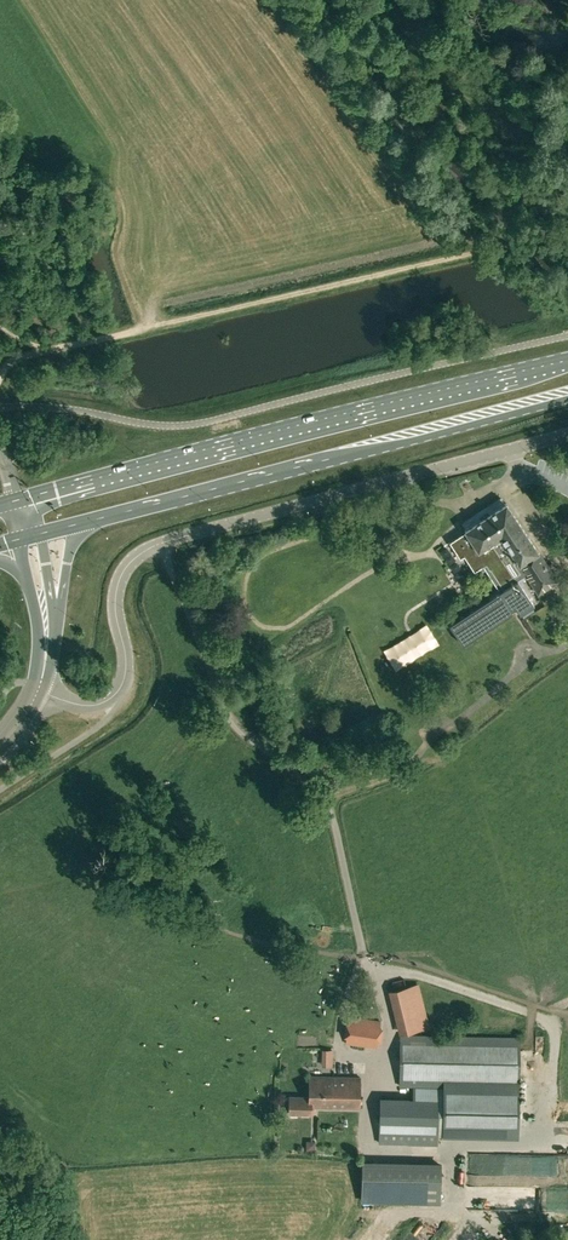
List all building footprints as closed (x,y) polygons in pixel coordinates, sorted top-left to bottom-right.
[(557,580),(505,503),(501,497),(461,522),(466,529),(464,530),(465,531),(449,542),(459,558),(464,555),(474,571),(482,566),(485,571),(498,591),(449,624),(462,645),(516,609),(519,614),(534,604),(517,579),(526,574),(538,593),(557,580)] [(349,1017),(345,1042),(377,1047),(380,1021),(349,1017)] [(518,1133),(520,1037),(401,1035),(400,1085),(446,1086),(447,1132),(518,1133)] [(311,1106),(359,1108),(360,1076),(310,1075),(309,1096),(289,1096),(289,1113),(311,1113),(311,1106)] [(379,1096),(378,1143),(438,1145),(439,1098),(379,1096)]
